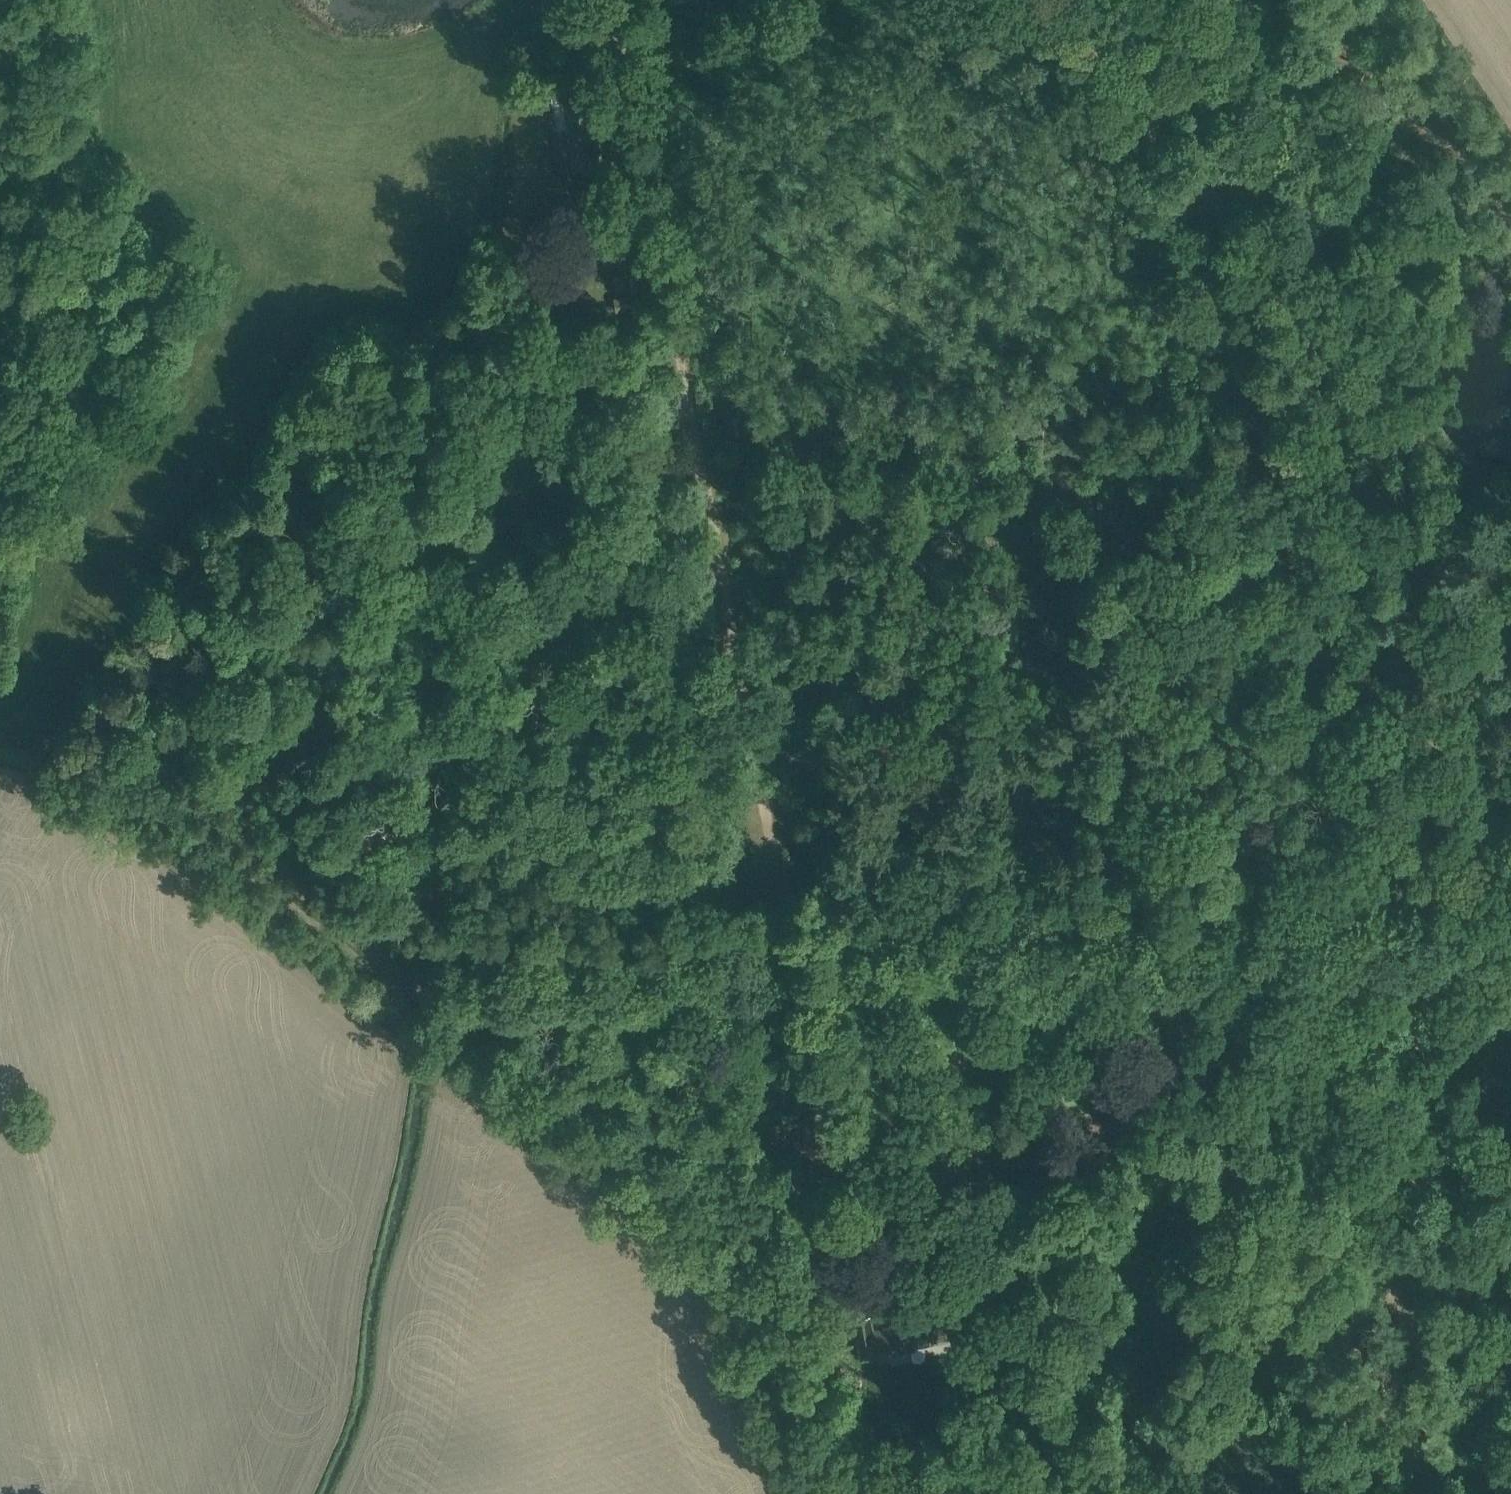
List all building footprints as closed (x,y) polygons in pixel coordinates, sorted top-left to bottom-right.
[(575,163),(580,162),(600,159),(590,96),(573,99),(568,71),(548,74),(553,103),(557,130),(569,128),(575,163)] [(632,256),(628,229),(606,233),(610,259),(632,256)] [(635,294),(614,298),(617,313),(638,309),(635,294)] [(870,1313),(853,1317),(861,1359),(881,1355),(914,1348),(913,1343),(914,1343),(915,1348),(930,1345),(929,1340),(952,1335),(950,1324),(948,1311),(929,1315),(916,1318),(915,1316),(908,1317),(906,1306),(889,1310),(892,1327),(874,1330),(870,1313)]
